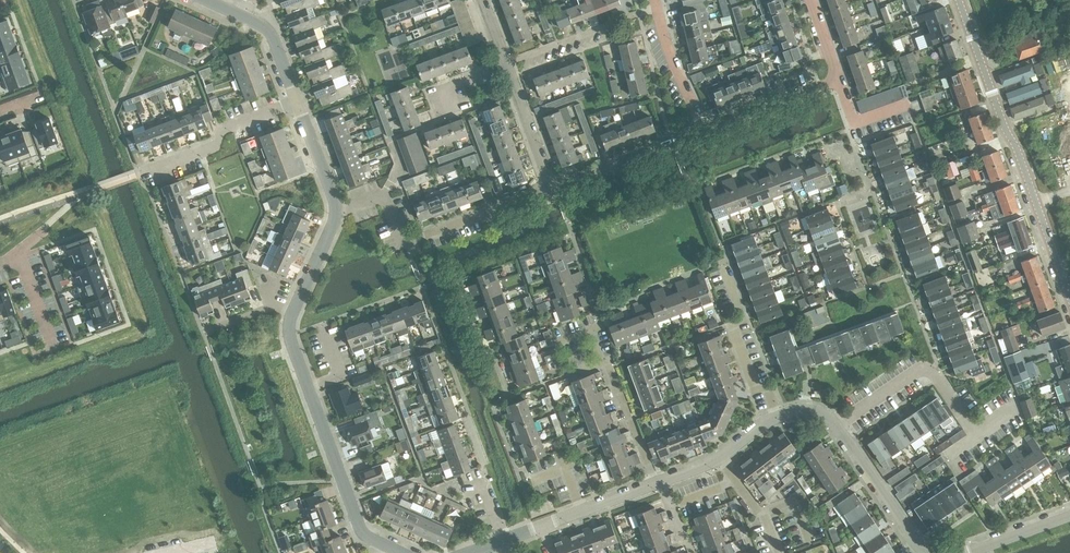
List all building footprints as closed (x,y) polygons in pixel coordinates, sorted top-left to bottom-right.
[(102,5),(100,0),(89,4),(91,10),(84,13),(92,34),(102,30),(105,37),(113,34),(110,25),(109,25),(102,6),(102,5)] [(121,0),(107,0),(108,3),(102,5),(102,6),(109,25),(110,25),(116,22),(115,20),(127,16),(126,12),(121,0)] [(126,12),(145,5),(143,0),(121,0),(126,12)] [(293,26),(293,25),(310,19),(310,18),(307,9),(320,4),(319,0),(301,0),(285,6),(290,18),(287,19),(290,27),(293,26)] [(413,16),(407,0),(395,4),(401,20),(413,16)] [(426,11),(421,0),(407,0),(413,16),(426,11)] [(438,6),(436,0),(421,0),(426,11),(438,6)] [(536,8),(542,6),(540,0),(533,0),(536,8)] [(579,4),(584,18),(597,13),(592,0),(578,0),(579,4)] [(597,13),(609,8),(606,0),(592,0),(597,13)] [(609,8),(621,4),(620,0),(606,0),(609,8)] [(758,8),(759,7),(762,15),(769,12),(770,14),(785,8),(782,0),(755,0),(758,8)] [(846,3),(845,0),(829,0),(832,9),(846,3)] [(503,7),(508,19),(524,13),(519,1),(503,7)] [(692,10),(681,12),(685,26),(700,22),(700,19),(708,17),(704,1),(691,4),(692,10)] [(869,10),(875,8),(873,1),(867,3),(869,10)] [(455,14),(468,9),(466,3),(453,8),(455,14)] [(560,27),(572,22),(567,9),(565,3),(552,7),(560,27)] [(836,21),(851,16),(846,3),(832,9),(836,21)] [(388,25),(401,20),(395,4),(382,9),(388,25)] [(572,22),(584,18),(579,4),(567,9),(572,22)] [(741,37),(748,35),(738,4),(731,6),(741,37)] [(154,22),(160,8),(154,5),(147,19),(154,22)] [(909,15),(921,11),(919,6),(919,5),(917,6),(906,10),(909,15)] [(536,8),(541,21),(547,18),(542,6),(536,8)] [(893,21),(887,6),(880,8),(886,23),(893,21)] [(929,26),(950,18),(945,6),(916,16),(918,22),(926,19),(929,26)] [(774,26),(789,20),(785,8),(770,14),(769,12),(762,15),(761,15),(762,20),(767,18),(768,20),(771,19),(773,25),(774,26)] [(875,8),(869,10),(871,16),(877,14),(875,8)] [(458,20),(470,16),(468,9),(455,14),(458,20)] [(176,10),(168,27),(175,30),(173,33),(177,35),(187,14),(176,10)] [(318,39),(322,37),(324,36),(320,26),(327,23),(324,13),(310,18),(310,19),(293,25),(293,26),(297,38),(295,39),(298,46),(318,38),(318,39)] [(512,31),(528,25),(524,13),(508,19),(512,31)] [(187,14),(177,35),(180,36),(181,33),(189,36),(197,19),(187,14)] [(448,17),(443,19),(446,27),(458,22),(455,14),(448,17)] [(460,27),(473,22),(470,16),(458,20),(459,25),(460,27)] [(723,26),(732,24),(730,16),(721,19),(723,26)] [(840,34),(855,29),(851,16),(836,21),(840,34)] [(700,22),(685,26),(687,38),(703,34),(703,33),(711,31),(708,17),(700,19),(700,22)] [(547,18),(541,21),(544,30),(550,28),(547,18)] [(950,18),(929,26),(931,32),(923,35),(927,46),(940,42),(938,37),(954,31),(950,18)] [(189,36),(199,41),(207,23),(197,19),(189,36)] [(443,19),(430,24),(433,31),(446,27),(443,19)] [(12,33),(7,20),(0,22),(0,37),(12,33)] [(793,32),(789,20),(774,26),(773,25),(765,27),(766,32),(769,31),(771,39),(777,36),(778,38),(793,32)] [(462,33),(475,28),(473,22),(460,27),(461,31),(462,33)] [(217,28),(207,23),(199,41),(210,45),(217,28)] [(461,31),(460,27),(459,25),(446,30),(449,36),(461,31)] [(528,25),(512,31),(517,43),(533,37),(528,25)] [(879,38),(885,36),(882,26),(875,28),(879,38)] [(412,30),(415,38),(421,36),(418,28),(412,30)] [(475,28),(462,33),(465,40),(478,35),(475,28)] [(855,29),(840,34),(845,46),(859,41),(855,29)] [(1019,58),(1046,49),(1039,29),(1029,32),(1029,33),(1012,39),(1019,58)] [(436,41),(449,36),(446,30),(434,35),(436,41)] [(687,38),(690,50),(706,47),(706,45),(704,39),(713,37),(711,31),(703,33),(703,34),(687,38)] [(771,39),(764,42),(767,50),(772,48),(771,46),(780,43),(782,50),(797,45),(793,32),(778,38),(777,36),(771,39)] [(0,37),(0,51),(16,45),(12,33),(0,37)] [(423,45),(436,41),(434,35),(421,39),(423,45)] [(465,40),(467,45),(467,46),(480,41),(478,35),(465,40)] [(398,36),(391,38),(394,46),(401,43),(398,36)] [(303,53),(307,65),(325,58),(326,59),(344,52),(340,43),(335,45),(335,44),(322,49),(318,39),(318,38),(298,46),(301,54),(303,53)] [(411,50),(423,45),(421,39),(409,44),(411,50)] [(963,56),(957,39),(944,43),(944,44),(938,46),(942,55),(948,53),(950,60),(963,56)] [(623,57),(638,53),(635,41),(620,45),(623,57)] [(725,44),(728,57),(740,52),(738,41),(725,44)] [(693,63),(697,62),(699,69),(717,62),(716,57),(717,57),(714,43),(706,45),(706,47),(690,50),(693,63)] [(0,51),(0,65),(21,57),(16,45),(0,51)] [(473,62),(467,46),(467,45),(454,50),(460,66),(473,62)] [(782,50),(777,52),(781,63),(778,64),(780,71),(793,66),(791,61),(802,57),(797,45),(782,50)] [(237,64),(257,57),(252,46),(233,53),(237,64)] [(165,56),(171,58),(187,65),(190,59),(168,49),(165,56)] [(214,59),(220,54),(217,49),(210,54),(214,59)] [(852,66),(866,61),(862,49),(847,54),(852,66)] [(119,50),(112,53),(115,61),(122,59),(119,50)] [(447,71),(460,66),(454,50),(441,55),(447,71)] [(907,82),(922,77),(913,52),(913,51),(898,56),(907,82)] [(626,70),(641,66),(638,53),(623,57),(626,70)] [(434,76),(447,71),(441,55),(428,60),(434,76)] [(0,65),(0,72),(2,78),(25,70),(21,57),(0,65)] [(237,64),(234,65),(238,77),(258,70),(254,59),(257,58),(257,57),(237,64)] [(310,73),(315,85),(333,78),(333,79),(346,74),(342,64),(329,69),(326,59),(325,58),(307,65),(305,66),(308,73),(310,73)] [(571,64),(577,80),(590,75),(584,59),(571,64)] [(423,80),(434,76),(428,60),(417,64),(423,80)] [(889,68),(895,66),(893,60),(887,62),(889,68)] [(856,80),(871,75),(866,61),(852,66),(856,80)] [(768,74),(763,62),(757,64),(756,64),(746,68),(749,76),(748,77),(754,92),(766,87),(762,76),(768,74)] [(1038,75),(1044,73),(1044,72),(1040,62),(1034,64),(1038,75)] [(1002,74),(1007,87),(1023,81),(1024,86),(1033,83),(1031,79),(1037,77),(1032,63),(1002,74)] [(564,85),(577,80),(571,64),(559,69),(564,85)] [(707,76),(721,71),(718,65),(705,70),(707,76)] [(629,83),(644,79),(641,66),(626,70),(629,83)] [(895,66),(889,68),(892,75),(897,73),(895,66)] [(202,78),(213,74),(210,67),(199,71),(202,78)] [(742,96),(754,92),(748,77),(749,76),(746,68),(734,73),(738,81),(736,81),(742,96)] [(951,86),(971,79),(967,68),(947,75),(951,86)] [(551,89),(564,85),(559,69),(545,74),(551,89)] [(25,70),(2,78),(7,91),(30,82),(25,70)] [(258,70),(238,77),(243,88),(246,87),(265,80),(265,78),(261,80),(258,70)] [(730,101),(742,96),(736,81),(738,81),(734,73),(734,72),(728,75),(731,83),(724,86),(730,101)] [(354,93),(352,89),(350,83),(349,83),(346,74),(333,79),(333,78),(315,85),(312,86),(315,93),(318,92),(323,105),(354,93)] [(539,94),(551,89),(545,74),(534,78),(539,94)] [(871,75),(856,80),(860,92),(875,87),(871,75)] [(1043,90),(1050,88),(1046,77),(1039,79),(1043,90)] [(644,79),(629,83),(632,96),(647,92),(644,79)] [(955,97),(975,90),(971,79),(951,86),(955,97)] [(265,80),(246,87),(250,98),(269,90),(265,80)] [(730,101),(724,86),(722,81),(706,87),(711,100),(715,99),(718,106),(730,101)] [(204,86),(207,93),(215,90),(212,83),(204,86)] [(898,86),(902,98),(908,95),(904,83),(898,86)] [(395,103),(411,97),(407,86),(391,92),(391,93),(386,95),(388,100),(393,98),(395,103)] [(580,91),(583,97),(596,92),(593,86),(580,91)] [(896,100),(902,98),(898,86),(892,88),(896,100)] [(162,87),(156,90),(158,95),(160,101),(167,99),(162,87)] [(890,102),(896,100),(892,88),(886,90),(890,102)] [(156,90),(148,92),(152,101),(155,102),(159,101),(157,95),(158,95),(156,90)] [(885,104),(890,102),(886,90),(880,92),(885,104)] [(927,90),(919,93),(921,98),(929,95),(927,90)] [(975,90),(955,97),(959,109),(979,101),(975,90)] [(571,101),(583,97),(580,91),(568,95),(571,101)] [(1009,101),(1011,107),(1039,98),(1037,91),(1009,101)] [(879,106),(885,104),(880,92),(874,94),(879,106)] [(1049,105),(1055,103),(1051,92),(1045,95),(1049,105)] [(873,108),(879,106),(874,94),(868,96),(873,108)] [(929,95),(931,102),(934,108),(939,107),(934,94),(929,95)] [(557,106),(571,101),(568,95),(555,100),(557,106)] [(929,95),(921,98),(923,105),(931,102),(929,95)] [(867,111),(873,108),(868,96),(863,99),(867,111)] [(214,111),(221,108),(217,97),(210,100),(214,111)] [(400,117),(417,111),(411,97),(395,103),(400,117)] [(1012,109),(1016,122),(1037,114),(1038,117),(1044,115),(1043,111),(1049,109),(1045,98),(1012,109)] [(378,110),(384,108),(381,99),(375,101),(378,110)] [(861,113),(867,111),(863,99),(856,101),(861,113)] [(548,110),(557,106),(555,100),(546,104),(548,110)] [(135,103),(138,109),(143,107),(141,101),(135,103)] [(190,114),(196,130),(208,126),(205,120),(212,118),(206,102),(187,109),(189,114),(190,114)] [(931,102),(923,105),(925,111),(934,108),(931,102)] [(579,118),(585,116),(580,103),(574,105),(579,118)] [(488,123),(505,117),(500,104),(484,110),(488,123)] [(549,129),(565,123),(572,120),(567,106),(559,109),(559,111),(544,116),(549,129)] [(383,124),(389,121),(384,108),(378,110),(383,124)] [(187,109),(177,113),(179,118),(186,134),(196,130),(190,114),(189,114),(187,109)] [(417,111),(400,117),(405,130),(421,124),(417,111)] [(974,130),(989,125),(985,111),(969,117),(974,130)] [(345,121),(342,113),(325,120),(329,131),(354,122),(360,120),(358,115),(352,117),(352,118),(345,121)] [(166,116),(175,139),(186,134),(179,118),(171,121),(169,115),(166,116)] [(637,120),(642,135),(656,130),(650,115),(637,120)] [(157,126),(163,143),(175,139),(166,116),(162,118),(164,124),(157,126)] [(584,131),(590,128),(585,116),(579,118),(584,131)] [(472,129),(478,127),(474,117),(469,119),(472,129)] [(493,135),(509,129),(505,117),(488,123),(493,135)] [(449,123),(455,139),(468,134),(462,118),(449,123)] [(37,124),(39,128),(32,130),(38,148),(58,141),(50,119),(37,124)] [(619,127),(616,120),(610,123),(619,144),(632,139),(626,125),(619,127)] [(632,139),(642,135),(637,120),(626,125),(632,139)] [(389,121),(383,124),(388,136),(394,134),(389,121)] [(333,141),(350,135),(348,128),(355,125),(354,122),(329,131),(329,132),(330,132),(333,141)] [(442,144),(455,139),(449,123),(437,128),(442,144)] [(554,142),(569,136),(565,123),(549,129),(554,142)] [(606,149),(619,144),(610,123),(604,125),(607,132),(600,134),(606,149)] [(127,138),(132,150),(140,147),(141,151),(153,147),(146,131),(145,131),(143,125),(132,130),(134,135),(127,138)] [(989,125),(974,130),(979,143),(994,137),(989,125)] [(153,147),(163,143),(157,126),(146,131),(153,147)] [(369,130),(372,136),(382,132),(380,126),(369,130)] [(268,145),(287,138),(283,127),(264,135),(268,145)] [(477,142),(483,139),(478,127),(472,129),(477,142)] [(963,127),(954,130),(957,137),(965,134),(963,127)] [(430,148),(442,144),(437,128),(425,132),(430,148)] [(589,143),(594,141),(590,128),(584,131),(589,143)] [(498,148),(514,142),(509,129),(493,135),(498,148)] [(9,134),(17,156),(29,151),(28,148),(34,146),(29,131),(23,133),(21,130),(9,134)] [(403,153),(421,146),(416,132),(398,139),(403,153)] [(913,141),(919,139),(916,132),(910,134),(913,141)] [(4,160),(6,166),(20,161),(18,155),(17,156),(9,134),(0,137),(0,162),(4,160)] [(965,134),(957,137),(959,143),(967,140),(965,134)] [(333,141),(338,153),(362,144),(361,140),(354,143),(350,135),(333,141)] [(875,154),(897,146),(893,135),(871,143),(871,144),(868,145),(869,149),(873,148),(875,154)] [(558,154),(574,148),(569,136),(554,142),(558,154)] [(265,146),(269,158),(288,151),(284,141),(288,140),(287,138),(268,145),(265,146)] [(482,155),(487,152),(483,139),(477,142),(482,155)] [(919,139),(913,141),(915,149),(922,146),(919,139)] [(245,155),(252,152),(248,141),(241,144),(245,155)] [(594,141),(589,143),(592,153),(598,150),(594,141)] [(502,160),(518,154),(514,142),(498,148),(502,160)] [(342,164),(359,157),(356,150),(364,148),(362,144),(338,153),(337,153),(337,154),(338,154),(342,164)] [(459,149),(461,155),(474,150),(472,145),(459,149)] [(405,159),(424,153),(421,146),(403,153),(405,159)] [(879,166),(901,158),(897,146),(875,154),(872,155),(874,160),(877,159),(879,166)] [(563,166),(579,161),(584,158),(582,153),(577,155),(574,148),(558,154),(563,166)] [(449,160),(461,155),(459,149),(447,154),(449,160)] [(998,150),(983,155),(987,168),(1003,162),(998,150)] [(274,170),(277,169),(296,162),(295,160),(292,161),(288,151),(269,158),(274,170)] [(486,167),(492,165),(487,152),(482,155),(486,167)] [(811,166),(818,185),(820,189),(835,183),(831,172),(827,174),(819,152),(813,154),(816,164),(811,166)] [(408,166),(426,159),(424,153),(405,159),(408,166)] [(479,166),(474,153),(462,158),(465,166),(470,164),(472,169),(479,166)] [(439,163),(449,160),(447,154),(437,157),(439,163)] [(507,173),(523,167),(518,154),(502,160),(507,173)] [(797,160),(795,154),(789,156),(793,166),(787,168),(794,188),(805,184),(797,160)] [(921,163),(927,161),(925,154),(918,156),(921,163)] [(342,164),(346,175),(375,164),(374,160),(362,165),(359,157),(342,164)] [(818,185),(811,166),(806,168),(802,158),(797,160),(805,184),(807,190),(818,185)] [(888,188),(910,180),(901,158),(879,166),(876,167),(878,171),(881,170),(883,177),(881,178),(882,182),(885,181),(887,188),(888,188)] [(426,159),(408,166),(410,173),(429,167),(426,159)] [(794,188),(787,168),(781,170),(778,160),(772,162),(783,192),(794,188)] [(948,177),(959,174),(955,160),(944,164),(948,177)] [(927,161),(921,163),(924,171),(930,168),(927,161)] [(296,162),(277,169),(281,179),(300,172),(296,162)] [(765,176),(772,196),(783,192),(772,162),(766,164),(770,174),(765,176)] [(992,181),(1008,175),(1003,162),(987,168),(992,181)] [(443,165),(446,173),(451,172),(448,163),(443,165)] [(367,180),(364,172),(377,168),(375,164),(346,175),(345,175),(346,176),(346,175),(351,186),(367,180)] [(441,175),(446,173),(443,165),(438,167),(441,175)] [(491,179),(496,176),(492,165),(486,167),(491,179)] [(968,168),(970,175),(978,172),(976,166),(968,168)] [(507,173),(502,174),(504,181),(509,179),(512,185),(528,179),(523,167),(507,173)] [(755,168),(750,170),(761,200),(760,201),(765,212),(776,208),(771,196),(772,196),(765,176),(759,178),(755,168)] [(750,204),(760,201),(761,200),(750,170),(744,172),(748,182),(743,184),(750,204)] [(980,179),(978,172),(970,175),(972,181),(980,179)] [(418,175),(421,183),(426,181),(423,173),(418,175)] [(258,187),(264,185),(260,174),(254,177),(258,187)] [(412,177),(403,181),(406,189),(421,183),(418,175),(412,177)] [(496,176),(491,179),(495,192),(501,190),(496,176)] [(750,204),(743,184),(737,186),(734,176),(728,178),(739,208),(750,204)] [(927,181),(923,182),(925,187),(929,185),(935,183),(933,176),(926,178),(927,181)] [(180,180),(162,187),(165,194),(167,195),(168,197),(190,189),(193,188),(191,183),(188,184),(186,178),(180,180)] [(728,212),(739,208),(728,178),(723,180),(726,191),(721,193),(728,212)] [(887,188),(884,189),(886,194),(889,193),(892,199),(914,191),(917,190),(915,185),(912,186),(910,180),(888,188),(887,188)] [(464,185),(470,201),(483,196),(477,181),(464,185)] [(208,182),(201,185),(204,192),(211,189),(208,182)] [(935,183),(929,185),(932,193),(938,190),(935,183)] [(948,201),(961,196),(957,183),(944,188),(948,201)] [(992,199),(993,202),(994,201),(995,203),(1015,196),(1011,184),(996,189),(989,191),(988,193),(989,198),(992,199)] [(438,190),(446,210),(458,206),(452,190),(450,185),(438,190)] [(464,185),(452,190),(458,206),(470,201),(464,185)] [(712,185),(706,187),(719,221),(730,217),(728,212),(721,193),(716,195),(712,185)] [(170,209),(188,203),(186,196),(192,194),(190,189),(168,197),(169,200),(168,202),(170,209)] [(438,190),(426,194),(427,199),(428,199),(433,215),(446,210),(438,190)] [(918,203),(914,191),(892,199),(889,200),(890,204),(893,203),(896,211),(918,203)] [(993,202),(988,203),(989,206),(990,206),(991,208),(996,206),(1000,216),(1020,209),(1015,196),(995,203),(994,201),(993,202)] [(420,220),(433,215),(428,199),(427,199),(415,204),(420,220)] [(955,218),(968,213),(963,201),(950,206),(955,218)] [(175,216),(176,220),(198,211),(196,206),(191,208),(188,203),(170,209),(173,216),(175,216)] [(282,221),(289,224),(307,232),(309,225),(309,223),(310,220),(294,213),(296,208),(290,204),(282,221)] [(832,219),(832,220),(836,219),(834,215),(831,216),(828,208),(806,216),(810,228),(832,219)] [(179,231),(197,225),(196,224),(202,222),(198,211),(176,220),(177,223),(176,224),(179,231)] [(900,232),(922,224),(918,212),(896,220),(900,232)] [(1008,221),(1011,229),(994,235),(996,241),(1027,230),(1022,216),(1008,221)] [(835,227),(832,220),(832,219),(810,228),(814,239),(836,230),(836,231),(839,230),(838,226),(835,227)] [(748,222),(751,230),(758,227),(756,220),(748,222)] [(789,220),(780,223),(783,229),(791,226),(789,220)] [(960,234),(977,229),(974,221),(958,227),(960,234)] [(284,235),(300,242),(302,239),(304,238),(307,232),(289,224),(284,234),(284,235)] [(904,243),(926,235),(922,224),(900,232),(897,233),(899,237),(902,236),(904,243)] [(185,242),(207,233),(205,228),(199,231),(197,225),(179,231),(181,237),(183,238),(185,242)] [(785,237),(792,234),(789,228),(783,230),(785,237)] [(977,229),(960,234),(963,242),(979,236),(977,229)] [(217,230),(207,233),(209,239),(219,235),(217,230)] [(839,238),(836,231),(836,230),(814,239),(818,250),(840,242),(843,241),(842,237),(839,238)] [(1027,230),(996,241),(998,249),(1016,243),(1018,250),(1033,245),(1027,230)] [(284,235),(284,234),(278,231),(273,242),(280,245),(279,246),(297,254),(300,247),(299,245),(300,242),(284,235)] [(776,241),(782,238),(780,231),(774,233),(776,241)] [(187,254),(211,245),(207,233),(185,242),(186,245),(184,247),(187,254)] [(792,234),(785,237),(788,244),(794,242),(792,234)] [(70,255),(93,246),(89,235),(66,244),(70,255)] [(909,254),(930,246),(926,235),(904,243),(901,244),(903,248),(906,247),(908,253),(909,254)] [(736,256),(758,248),(754,236),(728,245),(730,249),(733,248),(736,255),(736,256)] [(955,236),(950,238),(952,246),(958,244),(955,236)] [(782,238),(776,241),(779,247),(785,245),(782,238)] [(818,250),(812,253),(816,263),(822,261),(844,252),(844,253),(847,252),(846,248),(843,249),(840,242),(818,250)] [(211,245),(187,254),(189,260),(191,261),(193,264),(209,258),(209,260),(222,255),(220,250),(214,253),(211,245)] [(93,246),(70,255),(74,265),(97,257),(93,246)] [(294,259),(297,254),(279,246),(275,256),(291,263),(292,260),(294,259)] [(541,253),(546,264),(574,254),(573,248),(563,252),(561,246),(541,253)] [(912,265),(934,257),(930,246),(909,254),(908,253),(905,255),(906,258),(910,257),(912,264),(912,265)] [(740,267),(762,259),(758,248),(736,256),(736,255),(733,257),(734,260),(738,259),(740,267)] [(972,272),(980,269),(973,249),(965,252),(972,272)] [(793,258),(800,256),(797,250),(791,252),(793,258)] [(1014,251),(1001,256),(1003,262),(1017,257),(1014,251)] [(847,260),(844,253),(844,252),(822,261),(826,272),(848,263),(848,264),(852,262),(850,259),(847,260)] [(958,261),(964,259),(961,252),(955,254),(958,261)] [(44,255),(47,263),(53,261),(50,253),(44,255)] [(785,263),(791,261),(788,253),(782,255),(785,263)] [(529,254),(520,257),(525,271),(529,269),(526,259),(531,258),(529,254)] [(546,264),(541,266),(545,277),(550,275),(569,268),(567,262),(576,259),(574,254),(546,264)] [(800,256),(793,258),(796,266),(802,264),(801,261),(806,259),(804,254),(800,256)] [(1026,274),(1041,268),(1036,255),(1022,261),(1026,274)] [(290,266),(291,263),(275,256),(270,267),(287,275),(290,268),(290,266)] [(97,257),(74,265),(77,276),(101,267),(97,257)] [(912,265),(912,264),(909,266),(910,269),(914,268),(917,276),(939,268),(934,257),(912,265)] [(744,278),(767,270),(762,259),(740,267),(737,268),(738,271),(742,270),(744,278)] [(55,268),(53,261),(47,263),(49,270),(55,268)] [(791,261),(785,263),(787,269),(793,267),(791,261)] [(851,271),(848,264),(848,263),(826,272),(830,283),(852,274),(856,273),(854,270),(851,271)] [(101,267),(77,276),(81,285),(78,287),(78,288),(104,278),(101,267)] [(231,281),(239,302),(252,298),(247,286),(254,284),(248,268),(236,273),(239,279),(231,281)] [(550,275),(554,286),(582,276),(581,271),(571,274),(569,268),(550,275)] [(1045,281),(1041,268),(1026,274),(1021,276),(1020,272),(1014,275),(1016,281),(1022,279),(1023,282),(1029,280),(1031,286),(1045,281)] [(471,291),(499,281),(495,269),(476,276),(478,283),(469,286),(471,291)] [(744,278),(741,279),(742,282),(745,281),(748,288),(770,280),(767,270),(744,278)] [(965,281),(971,278),(968,271),(962,274),(965,281)] [(695,286),(702,305),(714,301),(703,272),(698,274),(701,284),(695,286)] [(802,281),(808,278),(806,272),(799,274),(802,281)] [(52,276),(54,284),(60,282),(57,274),(52,276)] [(852,274),(830,283),(835,294),(860,285),(858,281),(855,282),(852,274)] [(792,284),(799,282),(796,275),(790,277),(792,284)] [(928,294),(949,286),(945,275),(924,283),(920,285),(921,289),(925,288),(928,294)] [(1010,284),(1016,281),(1014,275),(1008,277),(1010,284)] [(554,286),(557,297),(558,297),(572,292),(573,292),(577,290),(575,284),(584,281),(582,276),(554,286)] [(104,278),(78,288),(82,298),(108,289),(104,278)] [(211,282),(217,299),(217,298),(222,296),(227,307),(239,302),(231,281),(224,284),(222,278),(211,282)] [(808,278),(802,281),(805,288),(811,286),(808,278)] [(971,278),(965,281),(967,288),(973,286),(971,278)] [(702,305),(695,286),(689,288),(686,279),(681,280),(691,309),(702,305)] [(680,313),(691,309),(681,280),(675,282),(679,292),(673,294),(680,313)] [(752,300),(775,292),(770,280),(748,288),(745,290),(746,293),(750,292),(752,300)] [(484,299),(503,292),(499,281),(471,291),(472,296),(481,293),(484,299)] [(1036,298),(1050,293),(1045,281),(1031,286),(1036,298)] [(60,282),(54,284),(57,291),(63,289),(60,282)] [(193,289),(192,289),(194,295),(202,317),(215,312),(211,300),(216,298),(216,299),(217,299),(211,282),(200,286),(198,287),(197,286),(193,288),(193,289)] [(799,282),(792,284),(795,292),(801,290),(799,282)] [(680,313),(673,294),(667,296),(664,286),(658,288),(669,317),(680,313)] [(932,305),(953,297),(949,286),(928,294),(924,295),(926,299),(929,298),(932,305)] [(658,321),(669,317),(658,288),(653,290),(657,300),(651,302),(653,310),(654,310),(658,321)] [(0,291),(0,305),(5,319),(6,319),(5,316),(16,312),(7,289),(0,291)] [(112,299),(108,289),(82,298),(82,299),(85,297),(89,308),(112,299)] [(479,313),(507,303),(503,292),(484,299),(486,305),(477,308),(479,313)] [(557,297),(553,299),(556,308),(554,309),(554,311),(557,310),(576,303),(573,292),(572,292),(558,297),(557,297)] [(757,310),(779,302),(775,292),(752,300),(749,301),(751,304),(754,303),(756,310),(757,310)] [(1055,306),(1050,293),(1036,298),(1030,300),(1029,297),(1023,300),(1025,306),(1031,304),(1032,305),(1037,303),(1040,311),(1055,306)] [(810,303),(816,301),(814,294),(807,296),(810,303)] [(973,302),(979,300),(976,294),(970,296),(973,302)] [(62,305),(68,303),(65,296),(60,298),(62,305)] [(932,305),(928,306),(930,310),(933,309),(936,316),(958,308),(953,297),(932,305)] [(801,307),(807,305),(804,298),(798,300),(801,307)] [(112,299),(89,308),(93,318),(116,310),(112,299)] [(411,305),(418,322),(423,320),(426,328),(434,325),(431,317),(429,318),(422,300),(416,302),(415,304),(411,305)] [(979,300),(973,302),(976,310),(982,308),(979,300)] [(1019,308),(1025,306),(1023,300),(1017,302),(1019,308)] [(507,303),(479,313),(481,318),(489,315),(492,321),(511,314),(517,312),(513,301),(507,303)] [(549,313),(545,301),(537,305),(541,316),(549,313)] [(757,310),(756,310),(753,311),(755,316),(758,314),(761,322),(783,314),(779,302),(757,310)] [(68,303),(62,305),(65,313),(71,310),(68,303)] [(557,310),(554,311),(555,313),(557,312),(561,321),(581,314),(576,303),(557,310)] [(406,326),(407,326),(418,322),(411,305),(409,306),(407,306),(400,308),(406,326)] [(409,332),(407,326),(406,326),(400,308),(394,310),(393,312),(389,313),(395,330),(396,330),(398,336),(409,332)] [(829,320),(825,310),(818,313),(816,308),(803,313),(809,328),(829,320)] [(940,327),(964,318),(963,314),(960,315),(958,308),(936,316),(932,317),(934,321),(937,320),(940,327)] [(116,310),(93,318),(97,329),(120,321),(116,310)] [(661,329),(658,321),(654,310),(653,310),(642,314),(650,334),(661,329)] [(884,317),(891,336),(905,330),(898,311),(884,317)] [(1042,335),(1051,332),(1066,326),(1060,311),(1036,320),(1042,335)] [(384,334),(385,334),(395,330),(389,313),(386,315),(384,314),(378,316),(384,334)] [(487,335),(515,325),(511,314),(492,321),(494,327),(485,330),(487,335)] [(639,338),(650,334),(642,314),(631,318),(639,338)] [(981,325),(987,322),(984,315),(978,317),(981,325)] [(67,318),(70,326),(75,324),(73,316),(67,318)] [(387,340),(385,334),(384,334),(378,316),(372,318),(370,321),(367,322),(375,344),(387,340)] [(892,338),(891,336),(884,317),(872,321),(879,340),(880,342),(892,338)] [(620,323),(627,342),(639,338),(631,318),(620,323)] [(711,328),(718,326),(715,318),(708,321),(711,328)] [(940,327),(936,328),(938,333),(941,331),(944,338),(969,329),(970,329),(970,328),(966,318),(964,318),(940,327)] [(866,344),(879,340),(872,321),(859,326),(866,344)] [(365,348),(375,344),(367,322),(364,323),(362,322),(356,324),(365,348)] [(987,322),(981,325),(984,332),(990,330),(987,322)] [(617,346),(627,342),(620,323),(610,327),(617,346)] [(78,332),(75,324),(70,326),(73,334),(78,332)] [(353,352),(365,348),(356,324),(350,327),(349,329),(345,330),(353,352)] [(504,342),(519,336),(515,325),(487,335),(489,341),(497,337),(500,344),(504,342)] [(867,347),(866,344),(859,326),(847,330),(854,349),(855,352),(867,347)] [(1009,352),(1019,348),(1014,332),(1012,326),(1001,330),(1009,352)] [(775,349),(794,342),(788,329),(770,336),(775,349)] [(944,338),(940,339),(942,343),(945,342),(948,349),(948,350),(970,341),(974,340),(970,329),(944,338)] [(841,354),(854,349),(847,330),(835,335),(841,354)] [(504,354),(528,345),(524,334),(519,336),(504,342),(507,349),(502,351),(504,354)] [(19,335),(12,338),(14,344),(22,341),(19,335)] [(703,354),(723,347),(720,340),(723,339),(721,335),(699,343),(703,354)] [(842,356),(841,354),(835,335),(823,339),(830,358),(831,361),(842,356)] [(7,346),(14,344),(12,338),(5,341),(7,346)] [(641,338),(641,349),(658,349),(658,340),(650,340),(650,338),(641,338)] [(989,347),(995,345),(993,338),(987,340),(989,347)] [(816,363),(830,358),(823,339),(809,345),(815,361),(816,363)] [(948,349),(944,351),(946,355),(949,353),(952,360),(949,362),(974,353),(970,341),(948,350),(948,349)] [(1048,352),(1057,349),(1053,341),(1045,344),(1048,352)] [(799,356),(796,350),(794,342),(775,349),(780,363),(799,356)] [(1055,367),(1059,377),(1066,375),(1069,373),(1069,344),(1056,349),(1061,362),(1062,364),(1055,367)] [(512,364),(532,357),(528,345),(504,354),(505,358),(510,357),(512,364)] [(803,366),(815,361),(809,345),(796,350),(799,356),(803,366)] [(995,345),(989,347),(995,362),(1001,360),(995,345)] [(703,354),(707,365),(729,357),(728,353),(725,354),(723,347),(703,354)] [(434,351),(415,358),(419,369),(438,362),(434,351)] [(1014,383),(1031,377),(1021,351),(1005,356),(1014,383)] [(547,363),(554,361),(559,359),(557,353),(552,354),(552,355),(545,357),(547,363)] [(974,353),(949,362),(950,366),(953,365),(956,373),(969,368),(972,376),(982,373),(985,371),(986,371),(990,370),(988,364),(984,365),(981,358),(976,359),(974,353)] [(387,354),(380,357),(381,359),(382,364),(389,361),(387,357),(387,354)] [(666,364),(674,361),(671,354),(663,357),(666,364)] [(514,370),(510,371),(511,377),(536,368),(541,366),(537,355),(532,357),(512,364),(514,370)] [(802,366),(803,366),(799,356),(780,363),(786,377),(804,371),(802,366)] [(711,376),(731,369),(728,362),(731,361),(729,357),(707,365),(711,376)] [(629,377),(651,369),(647,358),(628,365),(630,372),(628,373),(629,377)] [(674,361),(666,364),(668,371),(676,367),(674,361)] [(416,378),(414,379),(412,380),(413,383),(418,382),(442,373),(438,362),(419,369),(417,370),(414,371),(416,378)] [(536,368),(511,377),(513,380),(518,379),(520,386),(540,379),(536,368)] [(635,386),(655,378),(651,369),(629,377),(631,382),(634,381),(635,386)] [(732,381),(732,382),(738,380),(736,375),(733,376),(731,369),(711,376),(715,387),(732,381)] [(393,371),(388,373),(390,380),(401,376),(398,370),(393,372),(393,371)] [(571,384),(565,386),(568,396),(576,393),(596,385),(594,379),(602,376),(600,370),(570,382),(571,384)] [(356,386),(371,380),(368,373),(353,378),(356,386)] [(442,373),(418,382),(422,393),(447,384),(442,373)] [(401,376),(390,380),(393,386),(404,382),(402,375),(401,376)] [(674,386),(682,383),(680,376),(671,379),(674,386)] [(1055,385),(1061,403),(1066,400),(1067,402),(1069,401),(1069,377),(1068,378),(1059,381),(1060,383),(1055,385)] [(638,399),(660,391),(655,378),(635,386),(638,394),(636,395),(638,399)] [(738,399),(732,382),(732,381),(715,387),(719,398),(738,399)] [(549,385),(554,399),(562,396),(557,383),(549,385)] [(682,383),(674,386),(677,393),(685,390),(682,383)] [(451,395),(447,384),(422,393),(426,404),(451,395)] [(578,405),(609,393),(607,388),(598,391),(596,385),(576,393),(580,402),(577,403),(578,405)] [(350,395),(348,387),(331,393),(340,417),(356,411),(356,409),(362,407),(357,392),(350,395)] [(660,391),(638,399),(639,404),(642,403),(644,410),(664,403),(660,391)] [(584,414),(604,407),(602,401),(611,398),(609,393),(578,405),(579,407),(581,406),(584,414)] [(932,396),(934,399),(928,403),(941,422),(939,423),(942,428),(952,421),(949,416),(951,415),(936,393),(932,396)] [(451,395),(426,404),(430,415),(433,414),(455,406),(451,395)] [(1026,418),(1037,414),(1031,397),(1020,401),(1026,418)] [(403,400),(399,402),(401,409),(410,405),(408,398),(403,400)] [(730,416),(738,399),(719,398),(717,403),(713,402),(711,407),(730,416)] [(507,418),(529,409),(525,399),(506,406),(508,413),(506,414),(507,418)] [(941,422),(928,403),(926,400),(922,403),(924,405),(918,410),(931,429),(939,423),(941,422)] [(455,406),(430,415),(435,427),(437,425),(440,425),(459,417),(455,406)] [(585,425),(586,426),(617,415),(615,410),(607,413),(604,407),(584,414),(588,424),(585,425)] [(711,407),(708,413),(711,414),(709,420),(722,433),(730,416),(711,407)] [(931,429),(918,410),(916,407),(912,409),(914,412),(908,416),(921,436),(931,429)] [(514,428),(534,421),(529,409),(507,418),(509,423),(512,422),(514,428)] [(352,445),(373,437),(370,428),(381,424),(376,410),(358,417),(360,423),(347,428),(352,445)] [(568,421),(564,410),(559,412),(563,422),(568,421)] [(921,436),(908,416),(906,414),(902,416),(904,419),(898,423),(911,442),(921,436)] [(599,435),(612,429),(610,423),(619,420),(617,415),(586,426),(587,429),(589,428),(593,437),(599,435)] [(691,422),(686,424),(687,428),(695,448),(702,445),(703,448),(707,446),(705,440),(704,440),(698,424),(697,420),(691,422)] [(709,420),(698,424),(704,440),(705,440),(722,433),(709,420)] [(893,423),(894,425),(888,429),(901,449),(911,442),(898,423),(896,420),(893,423)] [(516,440),(538,432),(534,421),(514,428),(517,435),(514,436),(516,440)] [(437,430),(429,433),(432,441),(434,444),(458,435),(454,424),(437,431),(437,430)] [(1045,434),(1056,430),(1054,424),(1043,428),(1045,434)] [(600,446),(631,435),(629,430),(621,433),(619,427),(612,429),(599,435),(602,443),(599,445),(600,446)] [(879,436),(892,455),(901,449),(888,429),(886,427),(883,429),(885,432),(879,436)] [(667,428),(662,429),(672,456),(679,453),(680,456),(684,454),(676,432),(670,434),(667,428)] [(695,448),(687,428),(676,432),(684,454),(688,453),(688,450),(695,448)] [(954,443),(968,434),(964,428),(951,437),(954,443)] [(654,440),(647,443),(653,457),(659,454),(659,455),(662,463),(667,461),(666,458),(672,456),(662,429),(657,431),(660,438),(654,440)] [(522,450),(542,443),(538,432),(516,440),(517,445),(520,444),(522,450)] [(772,437),(787,456),(797,448),(784,432),(778,436),(776,434),(772,437)] [(873,436),(875,439),(868,443),(881,462),(880,463),(884,468),(888,465),(885,460),(892,455),(879,436),(877,433),(873,436)] [(1029,454),(1041,470),(1051,463),(1030,433),(1024,437),(1034,450),(1029,454)] [(419,435),(412,437),(415,445),(422,442),(419,435)] [(445,453),(462,446),(458,435),(434,444),(435,448),(442,445),(445,453)] [(607,456),(627,449),(624,443),(633,439),(631,435),(600,446),(601,449),(604,448),(607,456)] [(808,444),(809,439),(797,436),(795,441),(808,444)] [(771,442),(765,446),(778,463),(780,465),(784,462),(783,459),(787,456),(772,437),(769,439),(771,442)] [(410,449),(407,439),(395,444),(399,453),(410,449)] [(941,444),(944,449),(951,445),(947,440),(941,444)] [(811,463),(831,450),(828,446),(826,448),(822,442),(805,453),(811,463)] [(542,443),(522,450),(525,457),(522,458),(524,463),(546,454),(542,443)] [(1041,470),(1029,454),(1024,457),(1015,443),(1010,446),(1031,477),(1041,470)] [(360,448),(363,455),(374,450),(372,444),(360,448)] [(938,454),(944,449),(941,444),(934,448),(938,454)] [(442,466),(466,457),(462,446),(445,453),(448,460),(441,463),(442,466)] [(778,463),(765,446),(759,451),(757,449),(754,451),(769,470),(778,463)] [(1021,483),(1031,477),(1010,446),(1005,449),(1015,463),(1010,466),(1021,483)] [(601,459),(605,470),(639,457),(638,452),(629,455),(627,449),(607,456),(607,457),(601,459)] [(817,472),(834,460),(831,455),(833,454),(831,450),(811,463),(817,472)] [(760,477),(769,470),(754,451),(750,454),(752,456),(747,460),(760,477)] [(427,459),(424,453),(419,455),(421,461),(427,459)] [(921,457),(925,462),(931,458),(928,453),(921,457)] [(928,464),(931,469),(945,460),(942,455),(928,464)] [(1005,470),(999,460),(996,456),(991,459),(1012,490),(1021,483),(1010,466),(1005,470)] [(466,457),(442,466),(443,470),(450,467),(453,475),(471,469),(466,457)] [(639,457),(605,470),(610,481),(635,471),(633,465),(641,462),(639,457)] [(918,467),(925,462),(921,457),(915,461),(918,467)] [(1002,496),(1012,490),(991,459),(986,463),(995,476),(990,480),(1002,496)] [(740,465),(739,463),(735,466),(750,485),(755,481),(759,487),(763,483),(759,478),(760,477),(747,460),(740,465)] [(824,482),(844,469),(842,466),(839,468),(834,460),(817,472),(824,482)] [(396,483),(394,476),(388,462),(360,472),(366,487),(381,482),(383,488),(396,483)] [(925,474),(931,469),(928,464),(922,468),(925,474)] [(902,470),(905,476),(912,472),(908,466),(902,470)] [(1059,478),(1066,475),(1063,468),(1056,470),(1059,478)] [(844,469),(824,482),(831,493),(848,481),(844,475),(846,473),(844,469)] [(1002,496),(990,480),(985,483),(976,469),(966,476),(977,493),(983,490),(992,503),(1002,496)] [(892,485),(905,476),(902,470),(888,479),(892,485)] [(787,475),(791,479),(796,475),(793,471),(787,475)] [(908,477),(912,483),(919,478),(915,473),(908,477)] [(944,487),(957,507),(959,510),(962,508),(960,505),(967,500),(955,481),(957,480),(954,475),(947,481),(949,484),(944,487)] [(972,497),(977,493),(966,476),(960,480),(972,497)] [(899,491),(912,483),(908,477),(895,486),(899,491)] [(769,479),(764,483),(769,489),(772,494),(777,490),(769,479)] [(806,480),(802,483),(805,489),(810,486),(806,480)] [(944,487),(940,482),(930,489),(947,514),(949,517),(952,514),(951,511),(957,507),(944,487)] [(767,497),(772,494),(769,489),(764,493),(767,497)] [(926,492),(930,497),(924,501),(937,520),(939,523),(943,521),(941,518),(947,514),(930,489),(926,492)] [(844,514),(864,500),(861,495),(858,497),(854,491),(847,496),(843,490),(825,502),(829,509),(837,503),(844,514)] [(311,519),(333,511),(331,505),(329,505),(327,499),(322,501),(320,499),(318,500),(316,495),(300,500),(304,509),(307,507),(311,519)] [(815,503),(820,500),(816,495),(812,498),(815,503)] [(920,497),(911,503),(914,507),(929,530),(933,528),(931,525),(937,520),(924,501),(923,501),(920,497)] [(391,521),(399,503),(388,498),(380,516),(391,521)] [(399,503),(391,521),(402,526),(410,508),(412,503),(402,498),(399,503)] [(297,507),(295,500),(288,502),(291,509),(297,507)] [(851,523),(868,512),(865,506),(867,505),(864,500),(844,514),(851,523)] [(412,503),(402,526),(412,531),(424,507),(413,502),(412,503)] [(424,507),(412,531),(423,536),(432,518),(434,512),(424,507)] [(635,515),(639,526),(667,515),(665,510),(657,513),(655,507),(635,515)] [(718,509),(694,518),(697,525),(694,526),(696,530),(722,520),(718,509)] [(311,518),(304,521),(311,540),(314,538),(330,533),(328,527),(336,524),(334,518),(335,517),(333,511),(311,519),(311,518)] [(858,534),(877,520),(874,515),(872,517),(868,512),(851,523),(858,534)] [(643,537),(663,529),(661,523),(669,520),(667,515),(639,526),(643,537)] [(434,541),(442,523),(432,518),(423,536),(434,541)] [(599,526),(606,545),(618,541),(609,519),(605,520),(606,523),(599,526)] [(722,520),(696,530),(697,534),(700,533),(702,540),(722,533),(726,531),(722,520)] [(877,520),(858,534),(863,542),(864,543),(882,531),(878,526),(880,525),(877,520)] [(442,523),(434,541),(445,546),(453,528),(442,523)] [(606,545),(599,526),(592,529),(591,526),(587,527),(595,549),(606,545)] [(831,535),(837,533),(835,526),(829,528),(831,535)] [(595,549),(587,527),(583,529),(584,531),(577,534),(584,552),(590,552),(595,549)] [(643,537),(647,548),(676,537),(674,533),(665,536),(663,529),(643,537)] [(890,540),(887,535),(885,536),(882,531),(864,543),(862,545),(867,552),(871,552),(890,540)] [(346,547),(344,541),(343,541),(341,535),(332,538),(330,533),(314,538),(311,540),(315,551),(319,550),(320,552),(330,552),(346,547)] [(704,552),(726,544),(722,533),(702,540),(705,547),(702,548),(704,552)] [(837,533),(831,535),(834,543),(840,540),(837,533)] [(565,536),(572,552),(584,552),(577,534),(570,537),(569,534),(565,536)] [(555,542),(559,552),(572,552),(565,536),(561,537),(562,540),(555,542)] [(671,551),(669,545),(678,542),(676,537),(647,548),(643,549),(644,552),(666,552),(671,551)] [(895,552),(891,546),(893,544),(890,540),(871,552),(893,552),(895,552)] [(704,552),(735,552),(731,542),(726,544),(704,552)]
